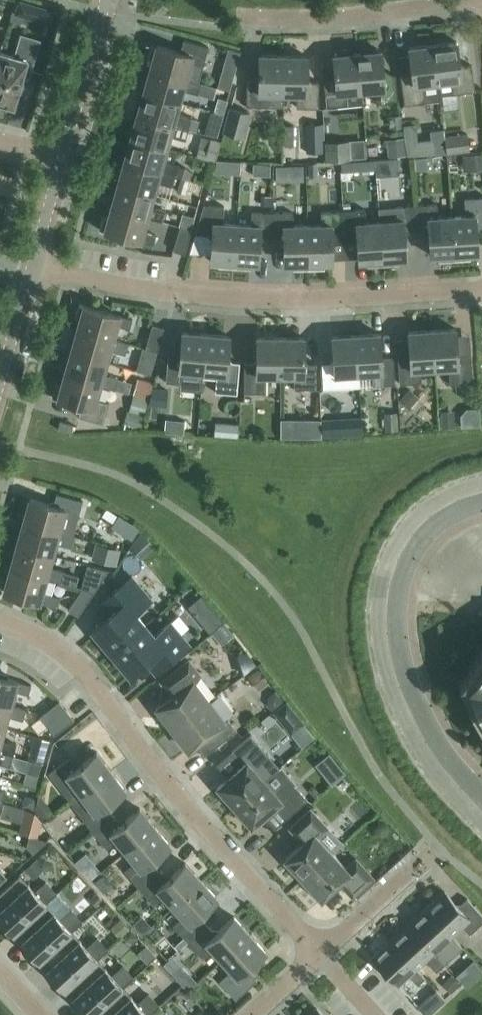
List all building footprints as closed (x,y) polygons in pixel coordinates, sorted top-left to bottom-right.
[(22,0),(19,0),(15,13),(50,23),(54,9),(22,0)] [(0,51),(0,101),(13,104),(22,76),(24,76),(28,74),(38,39),(21,34),(15,55),(0,51)] [(150,67),(198,81),(208,46),(183,39),(180,50),(151,42),(147,56),(152,58),(150,67)] [(471,64),(460,65),(456,40),(432,43),(440,99),(441,99),(440,94),(475,89),(471,64)] [(400,73),(404,103),(440,99),(432,43),(409,46),(412,72),(400,73)] [(375,88),(376,102),(398,99),(395,74),(383,75),(381,50),(376,50),(375,47),(361,49),(362,51),(357,52),(362,103),(361,90),(375,88)] [(362,103),(357,52),(352,52),(352,50),(338,51),(338,54),(333,54),(336,83),(324,85),(326,106),(362,103)] [(247,86),(246,105),(282,106),(283,54),(259,54),(259,79),(248,79),(247,86)] [(318,106),(319,81),(307,80),(307,55),(283,54),(282,106),(283,106),(283,92),(296,93),(296,106),(318,106)] [(218,86),(230,89),(235,71),(235,70),(223,66),(218,86)] [(145,74),(141,90),(179,101),(182,89),(226,101),(229,90),(198,81),(150,67),(148,75),(145,74)] [(137,114),(188,128),(191,117),(176,113),(179,101),(141,90),(136,105),(139,106),(137,114)] [(449,104),(456,128),(473,123),(466,99),(449,104)] [(213,110),(223,113),(226,102),(216,100),(213,110)] [(243,135),(249,112),(230,107),(224,130),(243,135)] [(361,108),(339,109),(340,125),(362,124),(361,108)] [(188,128),(137,114),(135,121),(132,120),(128,136),(166,147),(169,135),(185,139),(188,128)] [(218,140),(222,126),(209,122),(205,137),(218,140)] [(306,122),(306,151),(323,151),(323,122),(306,122)] [(416,123),(403,124),(407,155),(436,151),(434,137),(418,139),(416,123)] [(284,124),(284,144),(294,144),(294,124),(284,124)] [(447,151),(469,148),(467,133),(444,136),(447,151)] [(163,159),(166,147),(128,136),(123,152),(126,152),(124,160),(175,174),(178,163),(163,159)] [(215,166),(221,145),(203,140),(198,162),(215,166)] [(119,167),(115,182),(153,193),(157,181),(172,185),(175,174),(124,160),(122,167),(119,167)] [(410,199),(408,160),(378,162),(380,200),(410,199)] [(352,163),(353,173),(376,171),(375,161),(352,163)] [(274,185),(274,206),(304,205),(303,167),(290,167),(291,184),(274,185)] [(181,176),(177,191),(185,193),(189,178),(181,176)] [(113,199),(111,206),(147,216),(162,220),(165,209),(150,205),(153,193),(115,182),(110,198),(113,199)] [(464,197),(465,214),(451,215),(454,258),(470,257),(470,252),(478,251),(476,226),(481,225),(481,195),(464,197)] [(415,204),(417,230),(428,229),(430,254),(438,254),(438,259),(454,258),(451,215),(437,215),(437,202),(415,204)] [(234,266),(237,223),(223,222),(224,205),(203,203),(195,233),(212,234),(210,259),(218,260),(218,265),(234,266)] [(379,207),(380,220),(383,263),(399,262),(398,256),(406,256),(405,231),(417,230),(415,204),(379,207)] [(143,230),(147,216),(111,206),(108,216),(103,214),(99,228),(153,243),(155,234),(143,230)] [(366,259),(367,264),(383,263),(380,220),(366,221),(365,208),(343,209),(344,235),(357,234),(358,260),(366,259)] [(321,223),(307,224),(308,267),(324,267),(324,261),(332,261),(331,236),(344,235),(343,209),(321,210),(321,223)] [(260,237),(272,237),(272,212),(251,210),(251,224),(237,223),(234,266),(250,267),(250,261),(258,262),(260,237)] [(292,267),(308,267),(307,224),(293,224),(293,211),(272,212),(272,237),(283,237),(284,262),(292,262),(292,267)] [(184,252),(191,228),(180,225),(173,249),(184,252)] [(79,303),(75,317),(80,318),(77,328),(113,338),(117,324),(129,327),(132,318),(79,303)] [(145,347),(157,350),(164,326),(152,323),(145,347)] [(449,383),(472,382),(471,352),(457,353),(456,327),(432,329),(434,367),(448,366),(449,383)] [(68,350),(106,361),(109,349),(125,353),(128,342),(113,338),(77,328),(75,335),(72,334),(68,350)] [(398,356),(399,382),(421,381),(420,368),(434,367),(432,329),(408,330),(410,356),(398,356)] [(202,371),(206,333),(182,331),(180,356),(168,355),(166,381),(187,383),(201,384),(202,371)] [(381,358),(379,332),(355,334),(358,372),(372,371),(373,384),(395,383),(393,357),(381,358)] [(227,360),(229,335),(206,333),(202,371),(216,372),(215,391),(237,393),(239,361),(227,360)] [(321,362),(323,387),(345,386),(344,373),(358,372),(355,334),(332,335),(333,361),(321,362)] [(256,361),(244,361),(244,391),(266,391),(266,374),(280,374),(280,336),(256,336),(256,361)] [(304,336),(280,336),(280,374),(291,374),(294,377),(294,388),(316,388),(316,362),(304,362),(304,336)] [(115,388),(118,377),(103,373),(106,361),(68,350),(63,366),(66,367),(64,374),(100,384),(115,388)] [(137,359),(135,373),(153,375),(155,362),(137,359)] [(81,404),(78,416),(102,423),(108,402),(96,398),(100,384),(64,374),(61,384),(56,382),(52,396),(81,404)] [(133,393),(149,398),(153,380),(137,376),(133,393)] [(132,406),(129,414),(147,420),(149,411),(132,406)] [(70,432),(72,423),(60,419),(57,428),(70,432)] [(239,422),(214,420),(213,434),(238,436),(239,422)] [(20,521),(22,522),(23,521),(58,531),(72,535),(82,499),(56,492),(53,504),(29,497),(28,502),(26,501),(20,521)] [(116,529),(131,538),(138,528),(123,518),(116,529)] [(23,521),(22,522),(21,528),(18,528),(14,543),(52,554),(55,542),(71,546),(88,551),(91,539),(74,535),(72,535),(58,531),(23,521)] [(97,541),(92,557),(115,563),(120,548),(97,541)] [(52,554),(14,543),(9,559),(12,560),(10,566),(10,567),(45,577),(61,581),(64,570),(49,566),(52,554)] [(10,567),(10,566),(7,566),(2,585),(4,586),(3,591),(57,606),(59,596),(42,591),(45,577),(10,567)] [(108,614),(91,627),(111,651),(145,623),(135,612),(151,599),(131,575),(110,592),(120,604),(108,614)] [(82,586),(67,608),(78,615),(93,590),(82,586)] [(201,594),(187,606),(200,621),(210,633),(211,632),(224,621),(213,609),(201,594)] [(145,623),(111,651),(130,674),(146,660),(158,650),(168,661),(189,643),(170,620),(153,634),(145,623)] [(459,684),(481,729),(481,650),(459,684)] [(172,727),(209,699),(193,679),(200,674),(189,659),(161,680),(168,691),(168,696),(155,705),(172,727)] [(10,703),(14,689),(28,693),(31,684),(0,675),(0,701),(10,703)] [(47,724),(66,709),(59,699),(39,715),(47,724)] [(209,699),(172,727),(188,749),(196,743),(204,754),(236,729),(228,717),(224,720),(209,699)] [(273,710),(282,722),(296,712),(285,700),(273,710)] [(4,726),(7,715),(22,719),(25,708),(10,703),(0,701),(0,725),(4,726)] [(74,718),(66,709),(47,724),(54,734),(74,718)] [(4,726),(0,725),(0,750),(12,754),(16,743),(0,738),(4,726)] [(234,805),(263,779),(253,767),(268,754),(250,733),(231,749),(239,759),(237,761),(237,768),(217,785),(234,805)] [(0,750),(0,762),(9,765),(12,754),(0,750)] [(70,800),(111,770),(96,751),(76,766),(69,756),(48,771),(70,800)] [(279,766),(263,779),(234,805),(252,824),(271,807),(274,810),(280,805),(288,815),(307,798),(295,784),(297,782),(281,764),(279,766)] [(92,830),(112,814),(105,804),(125,789),(111,770),(70,800),(92,830)] [(313,783),(307,787),(315,797),(320,793),(313,783)] [(125,850),(155,826),(139,807),(120,823),(113,815),(112,814),(92,830),(106,847),(116,839),(125,850)] [(303,877),(332,851),(317,836),(327,827),(310,808),(290,827),(303,841),(285,858),(286,859),(283,862),(292,871),(295,869),(303,877)] [(138,886),(158,870),(150,860),(170,844),(155,826),(125,850),(134,860),(124,869),(138,886)] [(332,851),(303,877),(311,886),(308,889),(317,898),(319,896),(321,897),(339,881),(352,895),(372,876),(356,858),(346,867),(332,851)] [(173,905),(201,879),(185,862),(166,879),(158,871),(158,870),(138,886),(154,903),(163,894),(173,905)] [(45,902),(56,893),(45,881),(35,891),(19,873),(0,891),(0,911),(2,914),(0,916),(0,918),(2,919),(0,921),(0,922),(8,934),(8,935),(9,936),(19,926),(45,902)] [(201,879),(173,905),(182,915),(172,924),(187,940),(206,923),(198,914),(217,897),(201,879)] [(451,935),(462,925),(469,933),(481,921),(481,914),(467,897),(458,905),(444,890),(426,907),(451,935)] [(45,954),(71,930),(82,921),(71,909),(60,919),(45,902),(19,926),(27,935),(24,938),(28,942),(25,945),(27,947),(25,949),(34,962),(33,963),(34,964),(45,954)] [(411,926),(444,962),(453,955),(442,943),(451,935),(426,907),(414,918),(416,921),(411,926)] [(206,923),(187,940),(202,957),(212,948),(222,958),(249,933),(233,915),(215,932),(206,923)] [(444,962),(411,926),(405,931),(403,928),(390,940),(392,942),(393,942),(415,967),(416,967),(425,958),(436,970),(444,962)] [(71,930),(45,954),(53,963),(50,966),(53,970),(51,973),(53,976),(51,977),(60,990),(59,991),(60,992),(70,982),(97,958),(107,949),(97,937),(86,947),(71,930)] [(249,933),(222,958),(231,969),(219,980),(235,998),(257,978),(247,968),(266,950),(249,933)] [(393,942),(392,942),(387,947),(385,945),(372,956),(397,984),(408,973),(417,983),(425,976),(416,967),(415,967),(393,942)] [(175,957),(165,966),(174,976),(183,967),(175,957)] [(122,986),(133,977),(122,965),(112,975),(97,958),(70,982),(78,991),(75,994),(79,998),(76,1001),(79,1003),(77,1005),(83,1014),(91,1014),(96,1010),(122,986)] [(96,1010),(100,1014),(147,1014),(148,1014),(159,1005),(148,993),(137,1003),(122,986),(96,1010)] [(436,989),(418,1005),(426,1014),(427,1014),(445,999),(436,989)]
